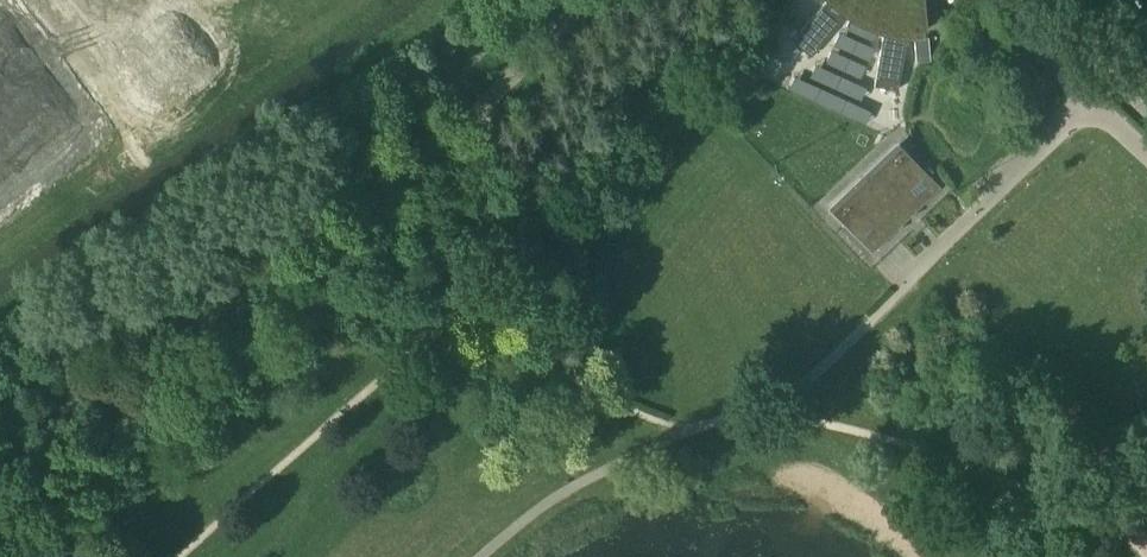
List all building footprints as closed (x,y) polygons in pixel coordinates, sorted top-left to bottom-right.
[(792,39),(810,55),(849,8),(852,10),(858,14),(864,17),(867,18),(874,21),(884,24),(873,84),(897,89),(907,28),(915,29),(919,29),(926,28),(924,0),(825,0),(792,39)] [(913,36),(915,60),(929,59),(927,35),(913,36)] [(852,70),(851,68),(850,66),(848,64),(845,63),(842,62),(840,61),(837,61),(835,62),(833,63),(832,64),(830,65),(829,66),(827,68),(826,70),(826,73),(826,75),(826,78),(827,80),(828,82),(829,84),(831,86),(833,87),(836,88),(838,88),(841,88),(843,88),(845,87),(848,86),(849,84),(851,82),(852,80),(853,77),(853,75),(853,74),(852,72),(852,70)] [(899,143),(830,208),(871,251),(900,224),(940,186),(928,173),(931,170),(916,154),(913,157),(899,143)]
